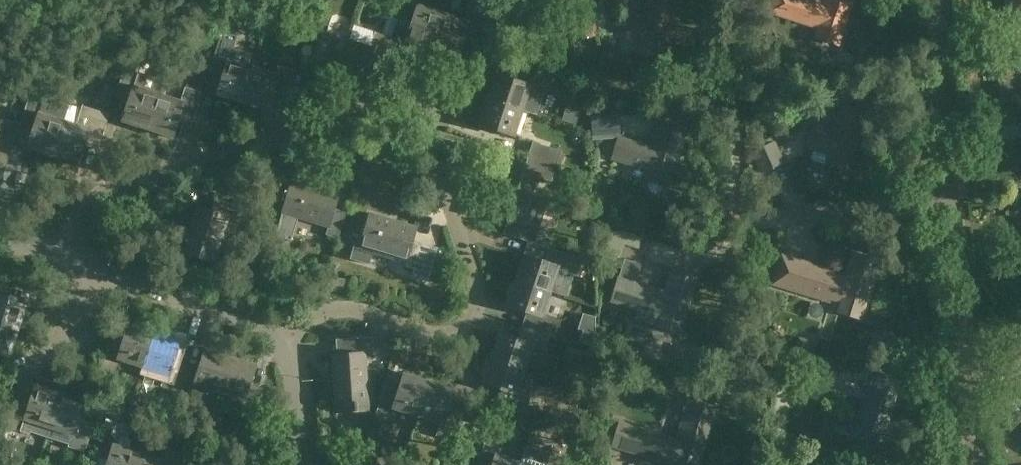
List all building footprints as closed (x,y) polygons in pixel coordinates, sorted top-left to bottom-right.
[(432,47),(444,12),(447,1),(443,0),(404,0),(399,16),(412,20),(406,39),(432,47)] [(576,39),(596,35),(590,0),(588,0),(570,3),(576,39)] [(624,12),(617,35),(639,42),(636,51),(658,58),(675,1),(680,3),(681,0),(649,0),(643,17),(624,12)] [(814,0),(791,0),(786,16),(819,26),(816,37),(839,44),(852,0),(825,0),(824,3),(814,0)] [(1008,1),(1011,1),(1012,17),(1020,16),(1020,0),(1008,0),(1008,1)] [(466,19),(444,12),(432,47),(458,56),(464,37),(477,41),(486,13),(469,7),(466,19)] [(326,32),(331,17),(314,11),(304,43),(318,47),(312,66),(337,74),(349,40),(326,32)] [(491,45),(500,17),(486,13),(477,41),(491,45)] [(219,40),(220,36),(221,34),(208,30),(206,36),(219,40)] [(370,47),(349,40),(337,74),(362,82),(368,63),(382,68),(392,36),(375,30),(370,47)] [(253,66),(254,67),(258,56),(233,48),(235,41),(220,36),(219,40),(209,70),(223,74),(217,93),(242,101),(253,66)] [(1005,81),(1006,85),(1001,85),(1002,102),(1019,101),(1018,95),(1020,95),(1020,55),(1002,57),(1004,81),(1005,81)] [(254,67),(253,66),(242,101),(267,110),(273,90),(287,95),(298,63),(281,57),(275,74),(254,67)] [(163,81),(124,68),(114,97),(128,101),(122,120),(147,128),(159,93),(163,81)] [(511,79),(496,74),(488,98),(523,110),(538,114),(546,87),(517,78),(514,78),(511,79)] [(180,100),(159,93),(147,128),(172,136),(178,117),(192,122),(201,92),(184,86),(180,100)] [(33,127),(27,147),(53,155),(64,120),(41,112),(47,97),(30,91),(20,123),(33,127)] [(514,135),(523,110),(488,98),(479,123),(514,135)] [(77,124),(64,120),(53,155),(78,163),(84,144),(98,148),(109,113),(83,105),(77,124)] [(830,154),(827,164),(849,170),(867,113),(841,105),(834,130),(815,124),(808,147),(830,154)] [(619,112),(591,114),(592,139),(617,138),(617,134),(620,134),(619,112)] [(3,175),(19,123),(2,118),(0,125),(0,175),(3,175)] [(668,185),(685,127),(659,119),(652,144),(620,135),(613,158),(649,168),(646,179),(649,180),(648,185),(648,189),(651,192),(656,193),(660,192),(663,189),(664,184),(668,185)] [(533,141),(528,155),(557,164),(561,150),(533,141)] [(753,152),(764,173),(785,162),(775,141),(753,152)] [(524,168),(505,162),(497,188),(532,199),(539,177),(551,181),(557,164),(528,155),(524,168)] [(326,234),(338,237),(346,211),(335,208),(339,194),(291,180),(282,212),(283,212),(276,236),(291,240),(298,217),(328,226),(326,234)] [(754,183),(757,208),(773,206),(769,181),(754,183)] [(525,221),(532,199),(497,188),(488,213),(508,219),(503,233),(535,243),(541,226),(525,221)] [(182,252),(214,262),(229,216),(237,218),(241,206),(215,198),(211,209),(197,205),(182,252)] [(417,269),(415,277),(427,280),(437,247),(413,240),(417,226),(369,212),(360,243),(354,242),(350,258),(369,263),(374,248),(407,258),(404,266),(417,269)] [(543,261),(523,254),(515,280),(550,291),(558,269),(578,276),(583,259),(547,247),(543,261)] [(846,277),(828,272),(829,268),(782,253),(772,284),(831,302),(832,298),(842,301),(839,311),(862,318),(879,260),(854,253),(846,277)] [(665,291),(636,282),(641,264),(625,258),(612,300),(661,315),(658,326),(680,332),(698,275),(673,267),(665,291)] [(543,313),(550,291),(515,280),(507,305),(526,312),(522,325),(550,334),(556,317),(543,313)] [(7,300),(11,286),(0,283),(0,325),(18,331),(26,306),(7,300)] [(129,324),(123,343),(110,339),(101,367),(117,372),(121,360),(143,367),(154,332),(129,324)] [(10,356),(18,331),(0,325),(0,353),(10,356)] [(499,332),(491,357),(526,369),(533,347),(545,351),(550,334),(522,325),(518,338),(499,332)] [(591,345),(594,334),(583,330),(579,342),(591,345)] [(173,359),(180,340),(154,332),(143,367),(165,374),(161,386),(177,392),(186,363),(173,359)] [(347,353),(332,354),(336,414),(370,412),(366,359),(374,358),(373,339),(346,341),(347,353)] [(206,348),(199,368),(186,363),(177,392),(193,397),(197,385),(219,392),(231,357),(206,348)] [(249,384),(256,365),(231,357),(219,392),(241,399),(238,410),(254,416),(263,388),(249,384)] [(483,383),(502,389),(498,403),(525,412),(531,395),(518,391),(526,369),(491,357),(483,383)] [(404,373),(398,392),(384,388),(375,416),(393,421),(397,409),(418,416),(429,381),(404,373)] [(1020,407),(1020,384),(1017,380),(1006,393),(1020,407)] [(454,390),(429,381),(418,416),(440,423),(436,435),(453,441),(462,413),(448,408),(454,390)] [(46,437),(49,427),(61,392),(35,384),(29,403),(16,399),(7,426),(30,434),(30,432),(46,437)] [(854,448),(851,459),(872,464),(884,464),(890,445),(880,442),(895,394),(887,391),(870,386),(858,425),(827,416),(820,438),(854,448)] [(86,401),(61,392),(49,427),(72,434),(75,435),(80,420),(86,401)] [(677,440),(619,422),(612,445),(674,464),(673,464),(697,464),(715,407),(690,399),(677,440)] [(72,434),(68,446),(85,451),(94,424),(80,420),(75,435),(72,434)] [(107,464),(135,464),(139,451),(117,444),(121,432),(105,427),(96,455),(109,459),(107,464)] [(504,443),(486,437),(477,464),(520,464),(521,462),(500,455),(504,443)] [(139,451),(135,464),(177,464),(181,452),(164,446),(161,458),(139,451)] [(520,464),(563,464),(564,462),(549,457),(551,453),(528,446),(528,447),(526,447),(521,462),(520,464)] [(198,457),(181,452),(177,464),(196,464),(198,457)] [(392,461),(378,457),(375,464),(391,464),(392,461)]
